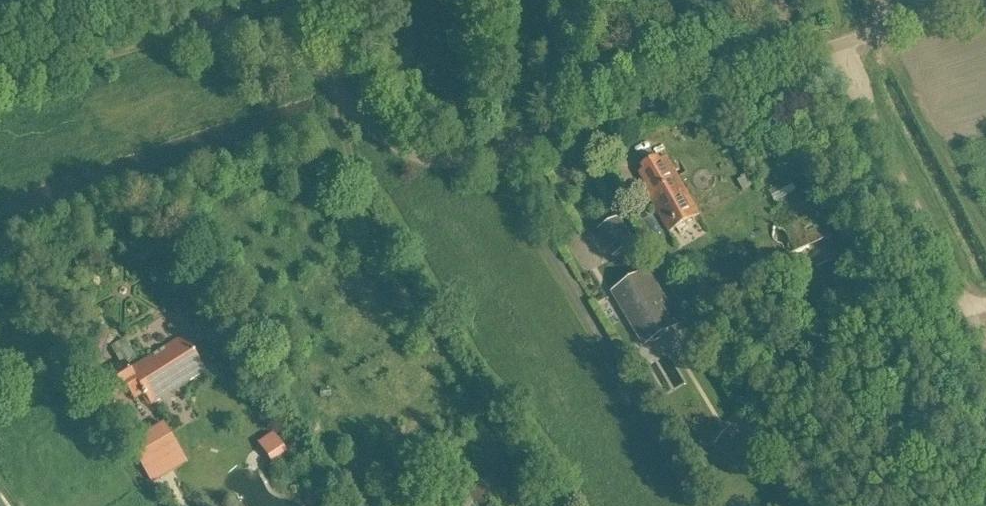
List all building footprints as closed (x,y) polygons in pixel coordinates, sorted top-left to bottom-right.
[(645,174),(641,176),(647,186),(643,188),(669,235),(701,217),(669,160),(662,164),(659,160),(643,169),(645,174)] [(634,246),(618,219),(597,231),(613,258),(634,246)] [(648,276),(614,296),(645,348),(650,345),(653,345),(662,340),(663,337),(678,328),(648,276)] [(715,302),(703,280),(683,292),(695,314),(715,302)] [(150,408),(204,374),(182,339),(130,372),(125,364),(100,380),(112,398),(126,390),(133,401),(142,395),(150,408)] [(128,439),(146,483),(186,467),(168,423),(128,439)] [(761,453),(731,428),(716,447),(746,472),(761,453)] [(270,465),(287,452),(275,437),(259,449),(270,465)]
